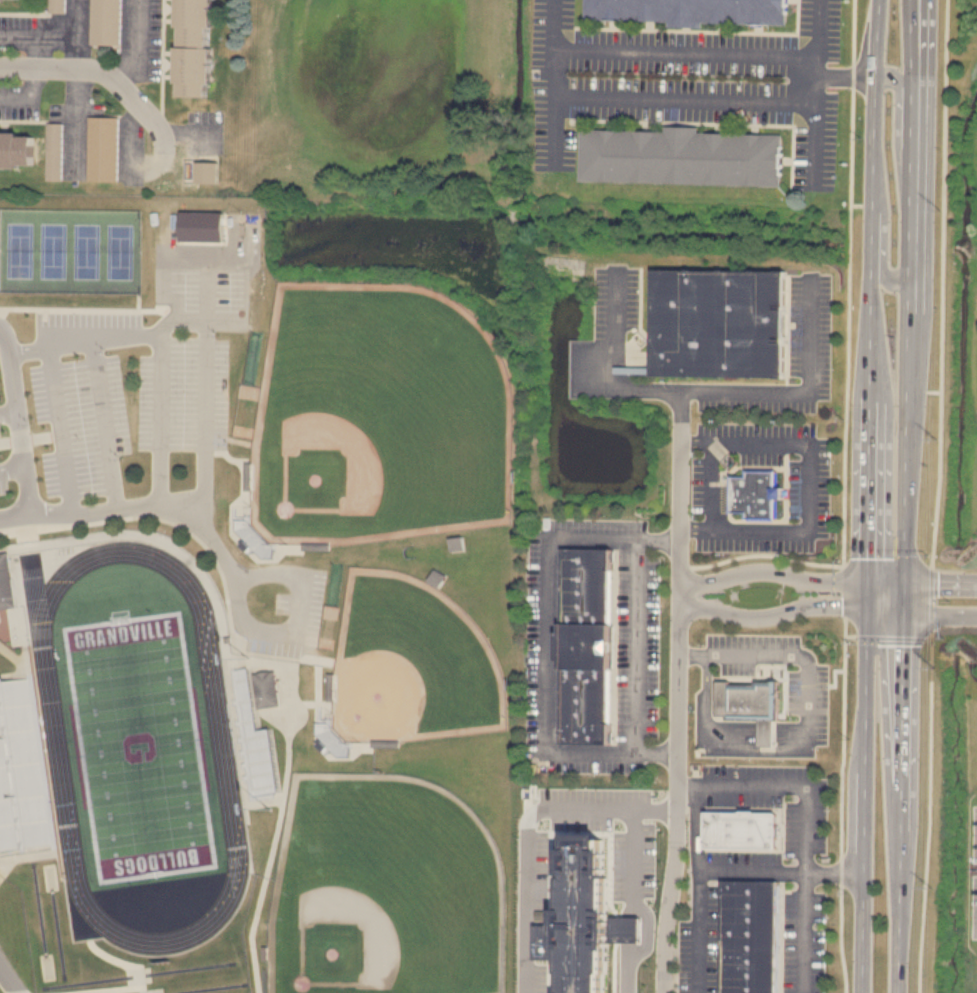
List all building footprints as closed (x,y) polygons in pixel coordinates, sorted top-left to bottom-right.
[(67,13),(67,0),(51,0),(51,13),(67,13)] [(91,46),(121,47),(122,0),(92,0),(91,46)] [(179,96),(213,96),(213,0),(179,0),(179,96)] [(586,19),(789,25),(789,0),(586,0),(586,19)] [(119,182),(119,117),(89,117),(89,182),(119,182)] [(582,129),(582,182),(783,187),(784,134),(582,129)] [(35,133),(0,133),(0,167),(35,168),(35,133)] [(198,163),(198,174),(207,174),(207,163),(198,163)] [(656,269),(655,373),(790,375),(791,271),(656,269)] [(734,477),(749,478),(749,471),(780,472),(779,519),(750,518),(751,512),(733,512),(734,477)] [(564,550),(562,744),(617,744),(619,550),(564,550)] [(0,554),(0,610),(16,608),(10,553),(0,554)] [(257,708),(278,708),(278,672),(257,672),(257,708)] [(31,851),(31,847),(51,845),(30,677),(0,681),(0,855),(31,851)] [(719,681),(719,716),(778,716),(778,681),(719,681)] [(306,733),(328,733),(328,708),(306,708),(306,733)] [(273,729),(256,731),(255,723),(241,724),(249,799),(280,795),(273,729)] [(332,730),(315,746),(329,760),(345,744),(332,730)] [(706,813),(779,813),(779,848),(706,848),(706,813)] [(549,992),(612,992),(615,819),(550,819),(549,992)] [(781,884),(780,992),(724,992),(725,883),(781,884)]
